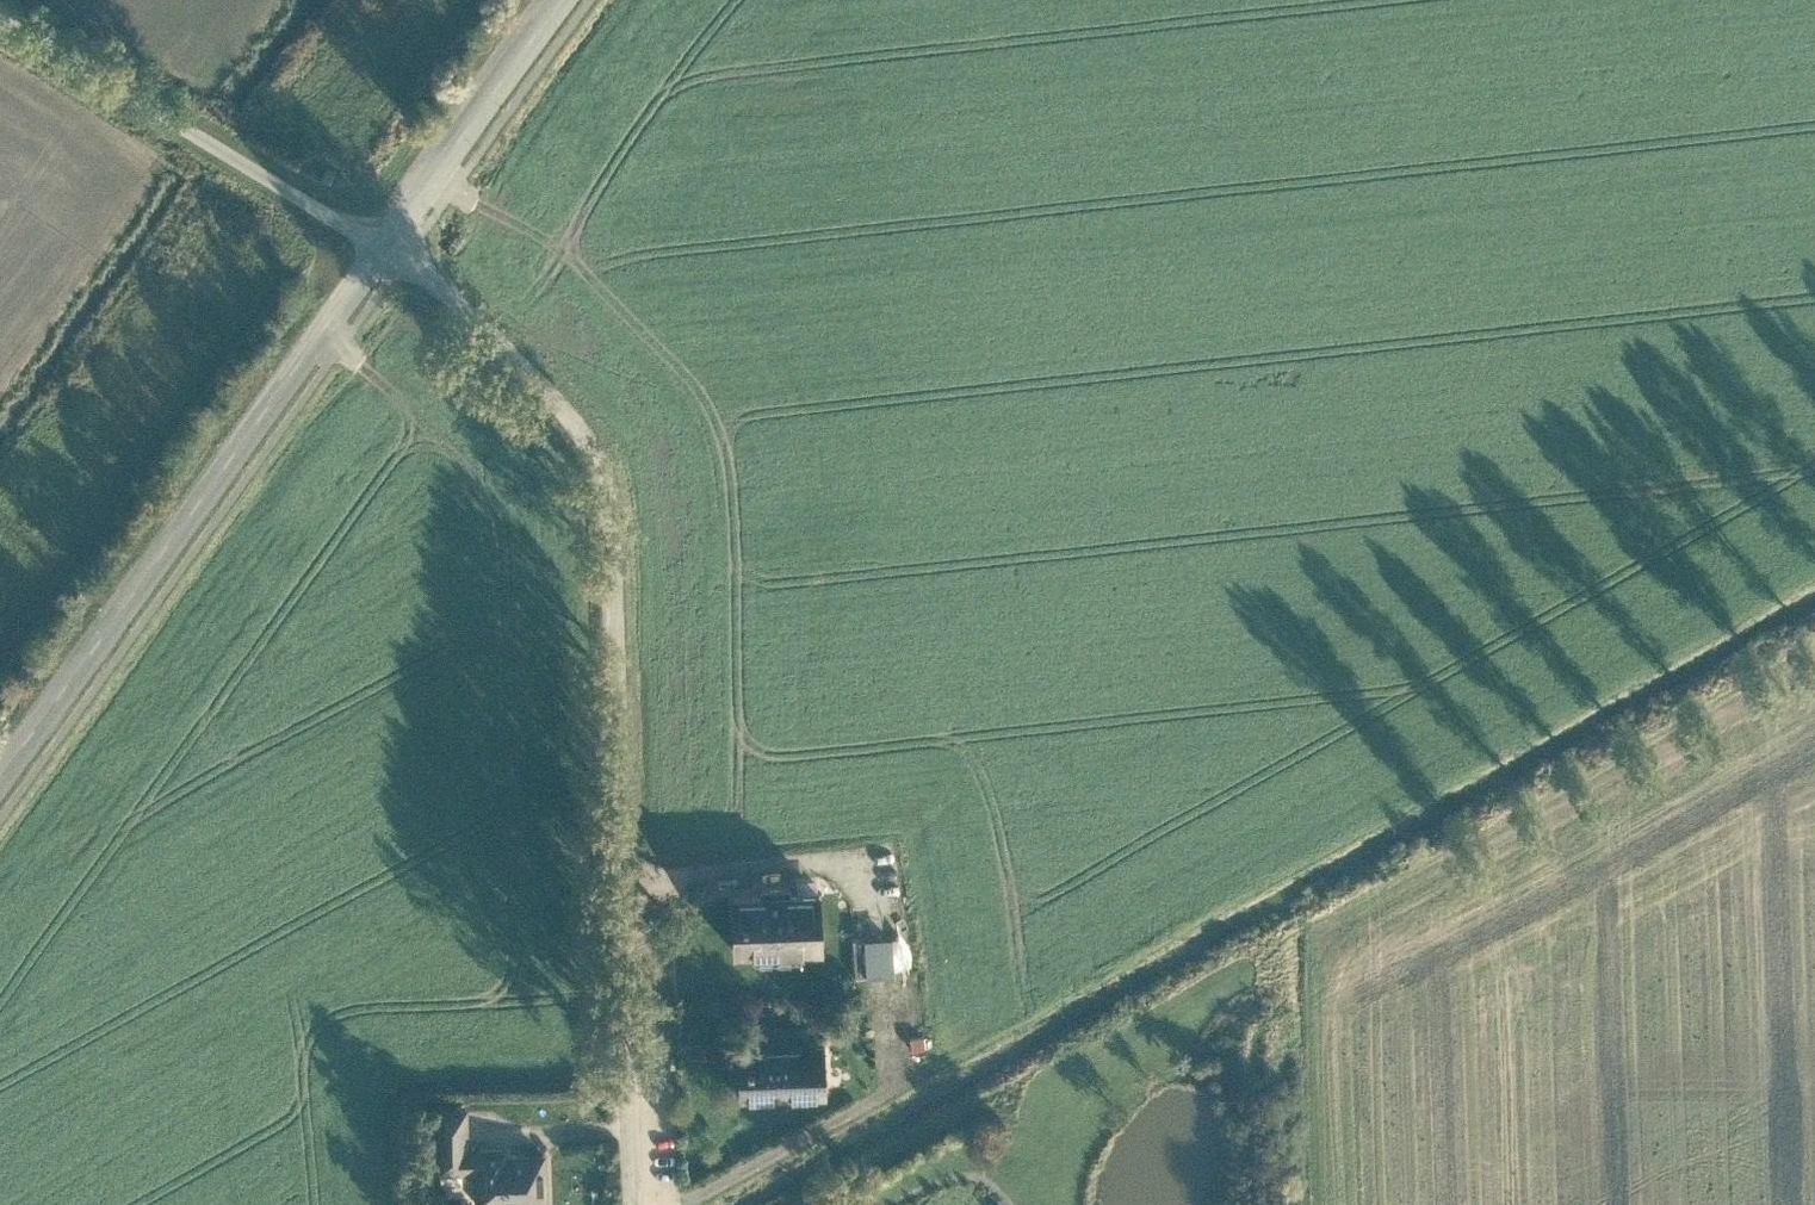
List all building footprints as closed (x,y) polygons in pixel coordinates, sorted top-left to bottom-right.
[(821,951),(818,888),(731,892),(734,955),(821,951)] [(819,1040),(732,1045),(734,1096),(822,1091),(819,1040)] [(465,1104),(423,1106),(425,1170),(473,1168),(474,1204),(544,1202),(542,1144),(467,1147),(465,1104)]
